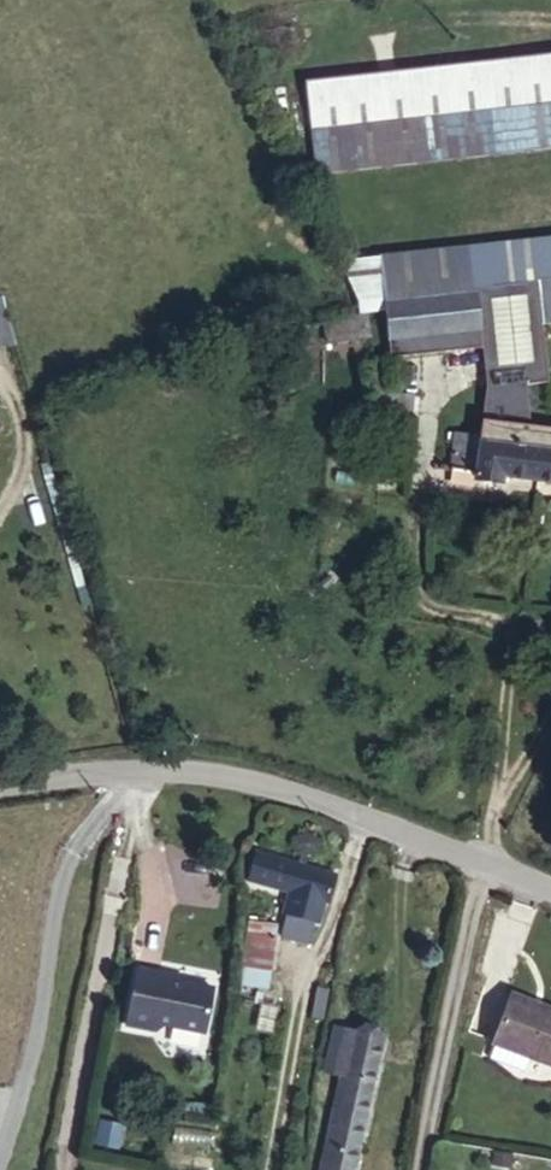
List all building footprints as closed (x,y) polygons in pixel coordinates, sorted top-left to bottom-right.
[(315,175),(550,148),(550,53),(304,81),(315,175)] [(490,215),(372,231),(401,353),(403,370),(481,359),(487,397),(480,447),(455,443),(454,447),(482,453),(485,432),(536,439),(546,367),(550,367),(550,207),(490,215)] [(13,297),(0,300),(0,333),(23,326),(13,297)] [(401,353),(389,354),(391,372),(403,370),(401,353)] [(17,425),(0,399),(0,435),(17,425)] [(418,411),(381,406),(379,420),(416,425),(418,411)] [(536,439),(485,432),(482,453),(454,447),(449,480),(473,484),(472,489),(500,493),(501,488),(550,495),(550,442),(536,439)] [(347,857),(248,843),(245,872),(304,879),(338,884),(343,885),(347,857)] [(338,884),(304,879),(301,901),(304,902),(301,924),(330,928),(333,905),(336,906),(338,884)] [(296,915),(268,915),(268,959),(297,959),(296,915)] [(177,967),(142,959),(129,1017),(152,1023),(154,1015),(204,1026),(214,981),(176,973),(177,967)] [(493,1044),(495,1044),(489,1058),(524,1072),(530,1057),(550,1065),(550,1010),(511,995),(493,1044)] [(356,1054),(351,1091),(344,1089),(341,1108),(351,1110),(345,1169),(372,1169),(384,1059),(356,1054)] [(493,1151),(491,1163),(509,1167),(512,1155),(493,1151)]
